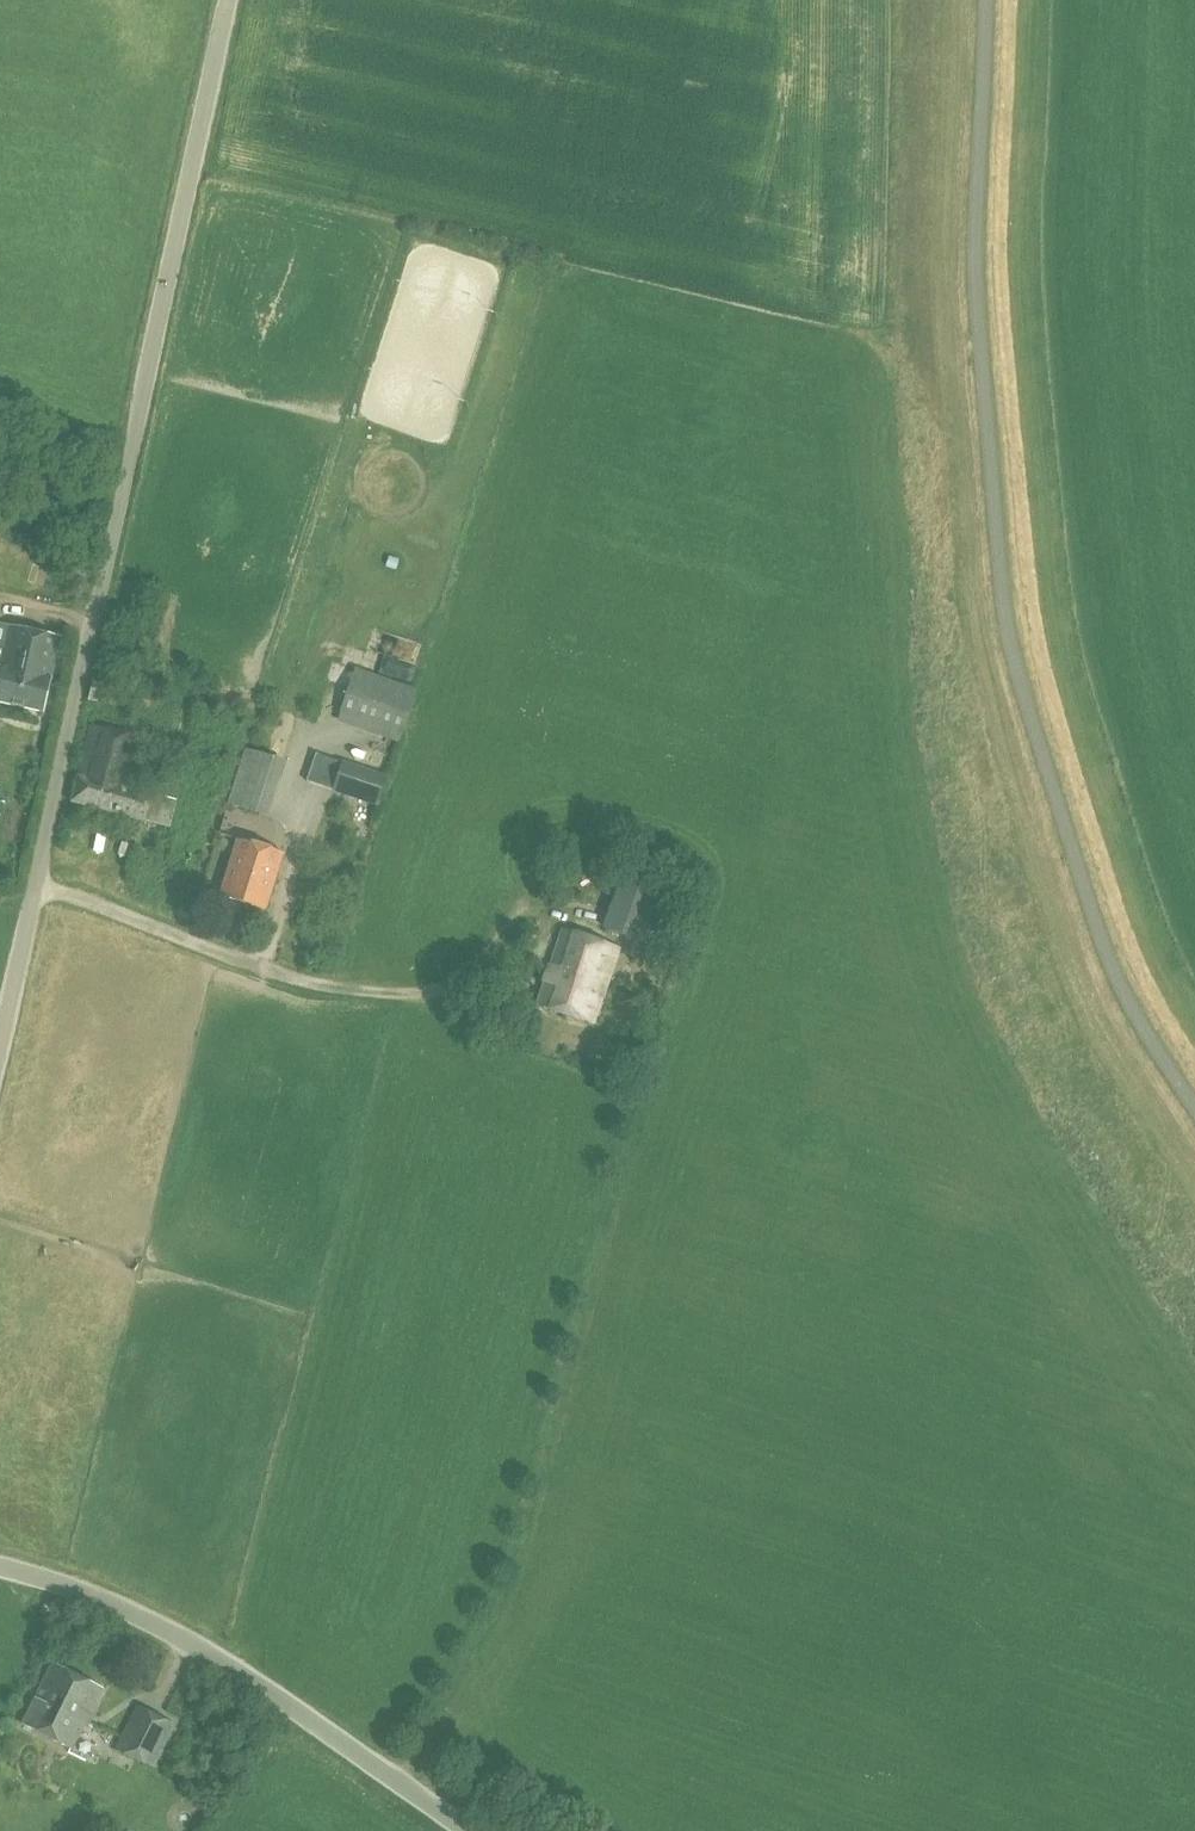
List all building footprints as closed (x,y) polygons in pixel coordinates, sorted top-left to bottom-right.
[(43,712),(60,638),(0,625),(0,703),(43,712)] [(343,707),(395,725),(402,705),(349,687),(343,707)] [(123,816),(130,789),(142,741),(90,728),(71,803),(123,816)] [(229,805),(265,815),(282,761),(246,749),(229,805)] [(343,763),(333,790),(378,805),(387,778),(343,763)] [(181,784),(162,779),(159,791),(157,796),(177,801),(181,784)] [(130,789),(123,816),(170,828),(177,801),(157,796),(159,791),(153,790),(152,795),(130,789)] [(222,895),(265,909),(283,853),(239,839),(222,895)] [(603,929),(659,947),(678,891),(622,872),(603,929)] [(550,968),(605,986),(617,950),(562,932),(550,968)] [(605,986),(550,968),(538,1004),(593,1023),(605,986)] [(23,1724),(74,1749),(103,1689),(53,1664),(23,1724)] [(115,1748),(155,1768),(176,1725),(137,1705),(115,1748)]
